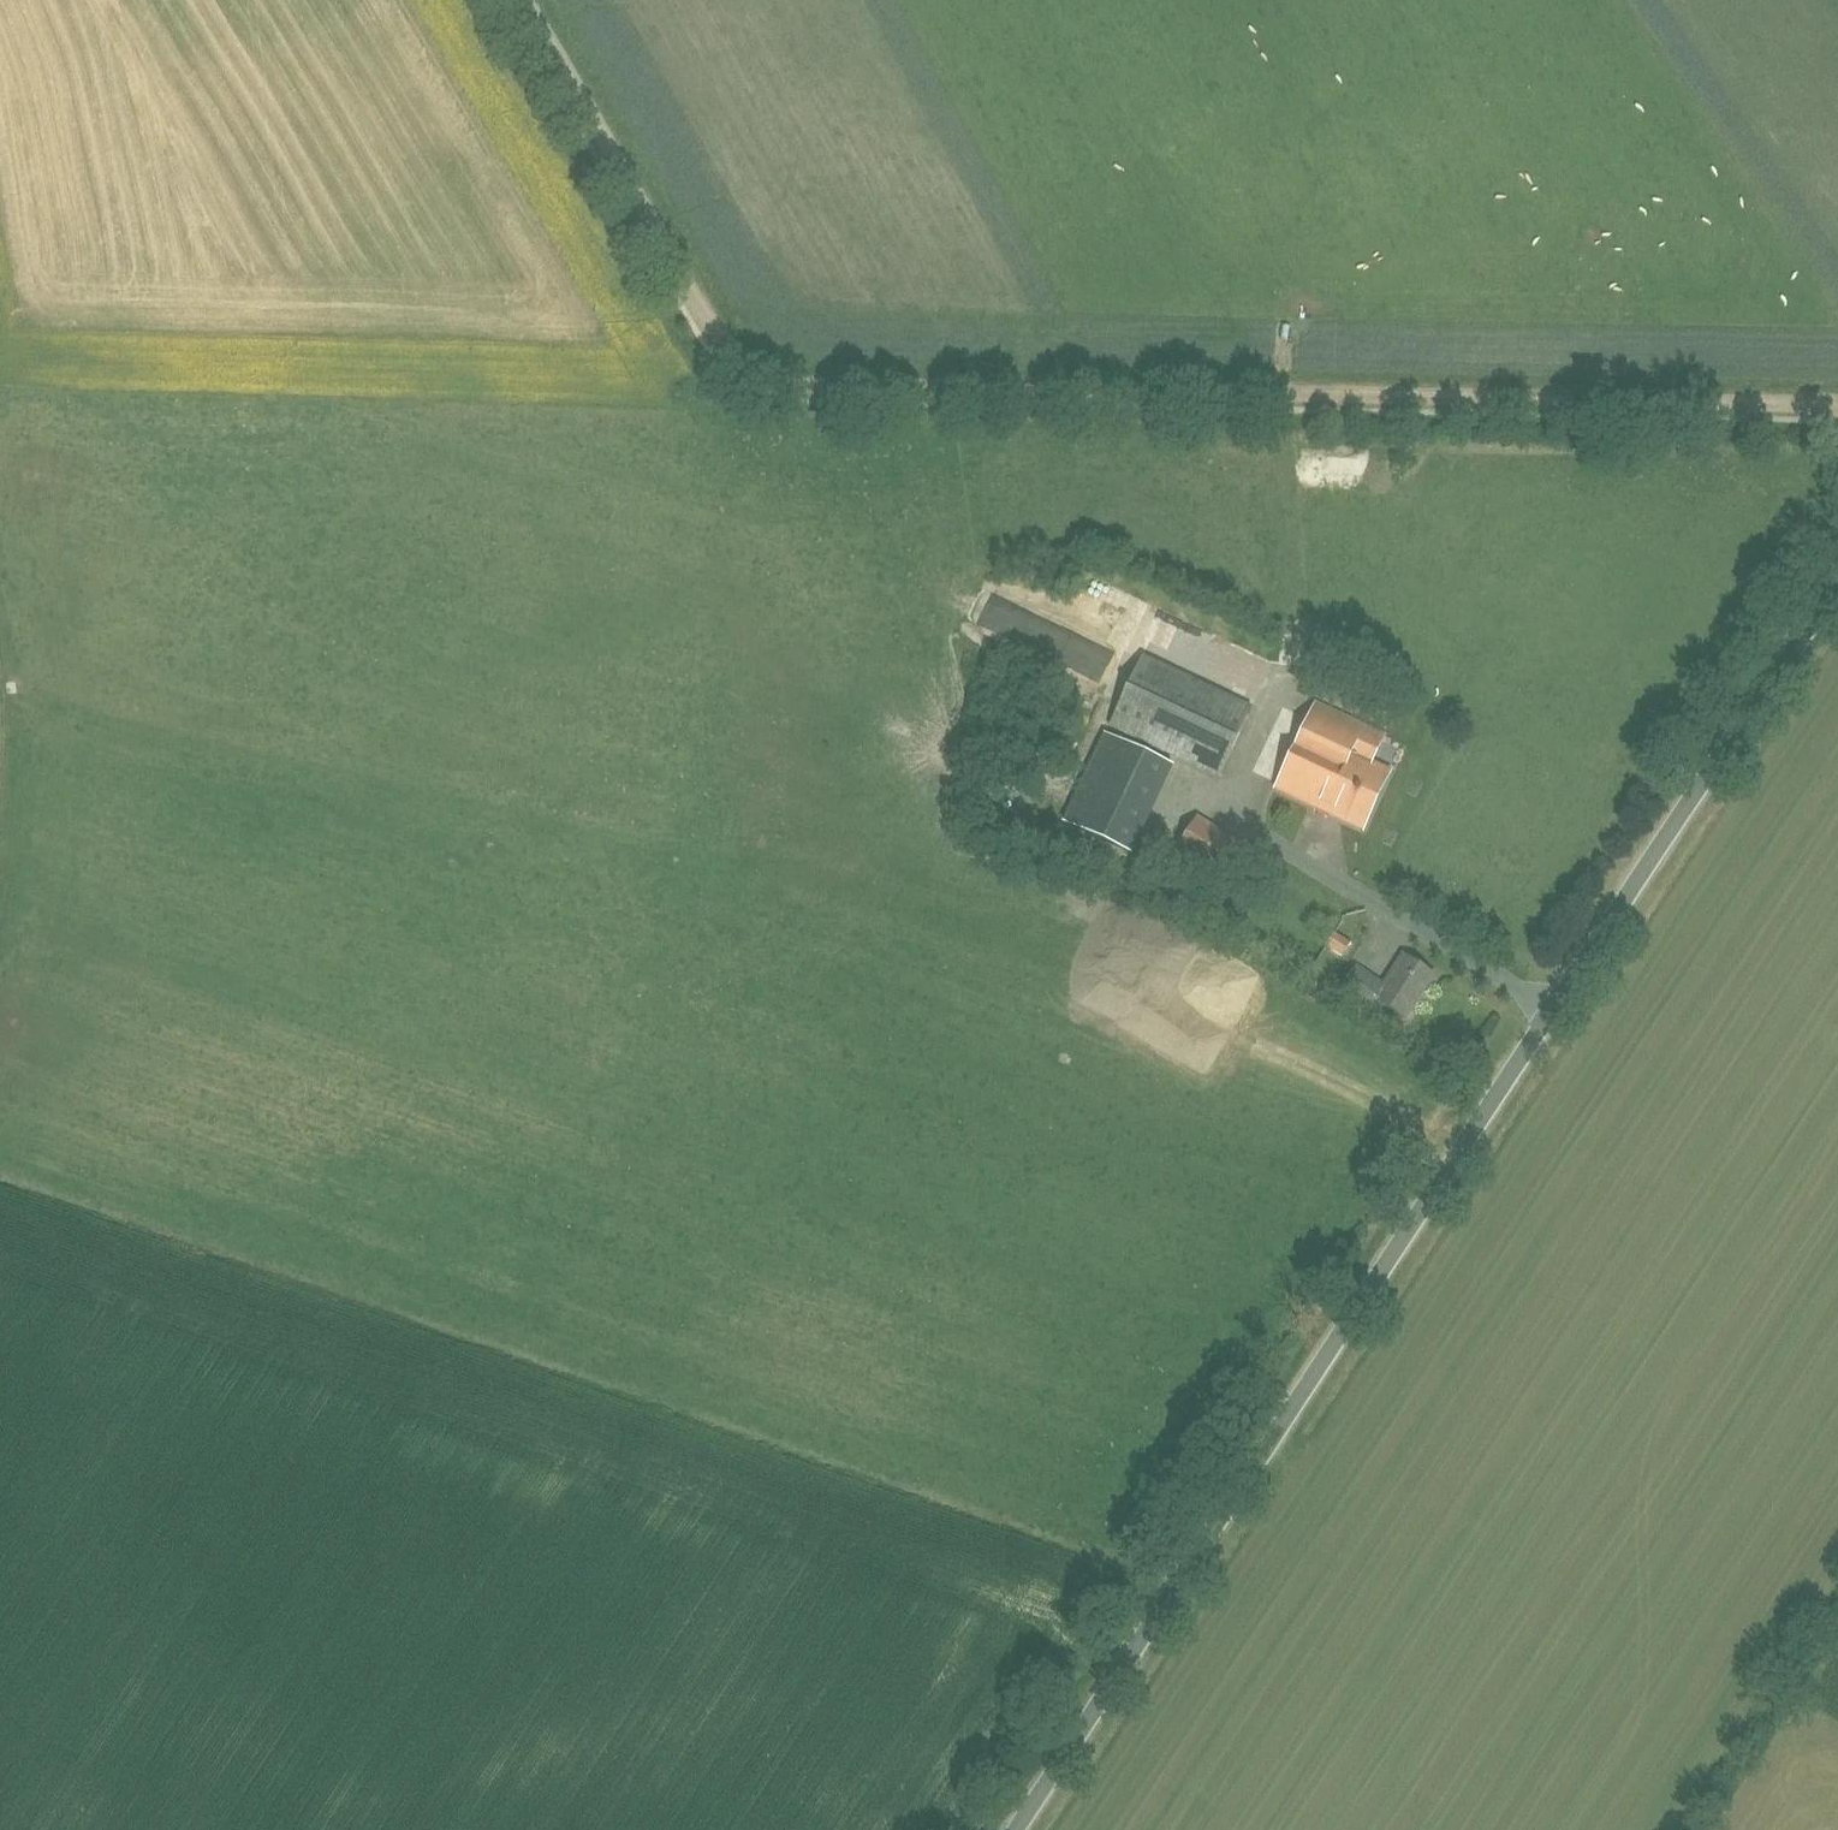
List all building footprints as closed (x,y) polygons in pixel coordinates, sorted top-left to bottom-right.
[(1005,637),(1016,608),(982,596),(972,625),(1005,637)] [(1219,777),(1251,708),(1142,658),(1110,727),(1219,777)] [(1315,702),(1276,786),(1363,827),(1389,771),(1370,763),(1383,733),(1315,702)] [(1173,766),(1106,735),(1065,824),(1132,855),(1173,766)] [(1223,880),(1243,846),(1198,819),(1178,852),(1223,880)] [(1348,956),(1353,940),(1334,934),(1329,950),(1348,956)] [(1406,1018),(1435,974),(1404,954),(1384,984),(1355,966),(1341,990),(1369,1007),(1375,998),(1406,1018)]
